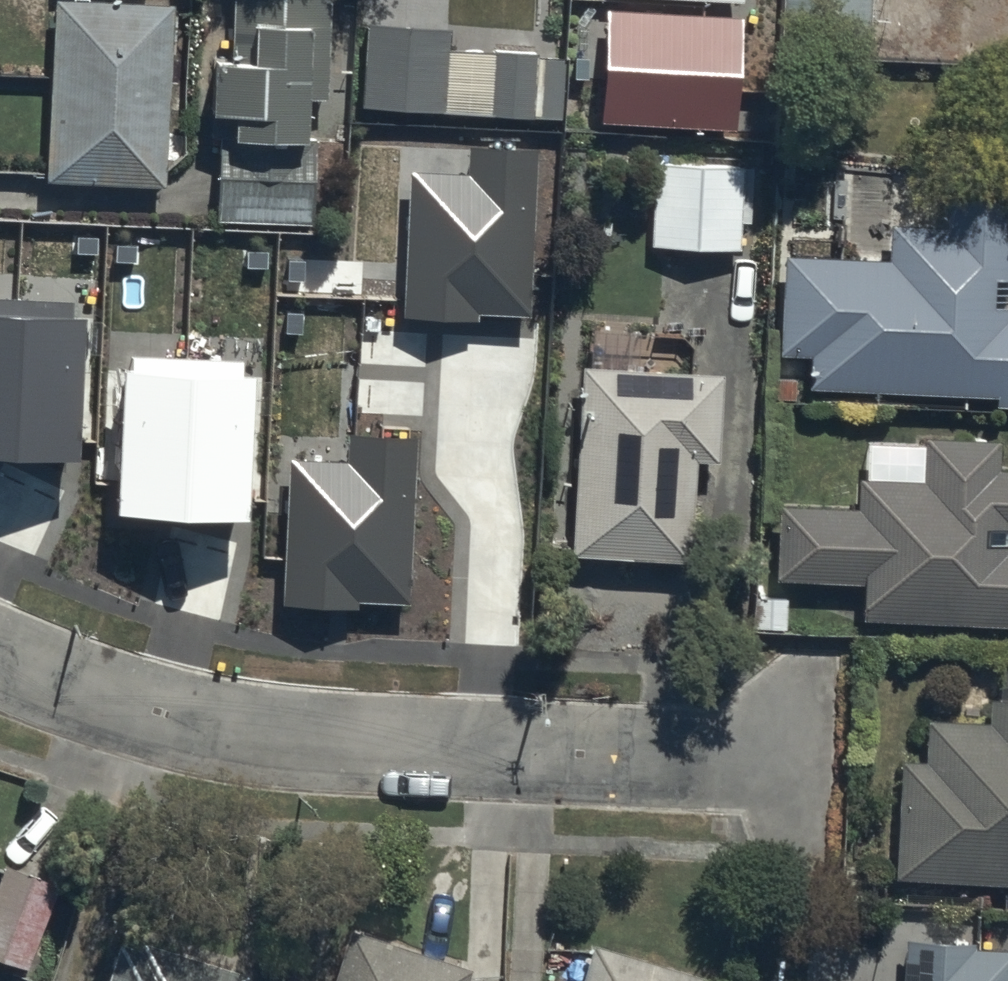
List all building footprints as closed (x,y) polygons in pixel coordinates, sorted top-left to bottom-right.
[(323,0),(196,0),(195,112),(213,112),(213,219),(310,220),(311,97),(323,97),(323,0)] [(779,43),(869,45),(870,0),(779,0),(779,43)] [(181,16),(60,7),(48,179),(169,187),(181,16)] [(743,19),(609,12),(603,124),(737,132),(743,19)] [(447,23),(361,19),(359,105),(558,111),(560,50),(447,47),(447,23)] [(470,174),(412,172),(406,318),(479,321),(479,315),(531,318),(539,151),(471,148),(470,174)] [(649,160),(645,245),(738,246),(738,161),(649,160)] [(953,195),(953,176),(886,175),(885,256),(779,255),(777,356),(805,356),(804,390),(994,393),(994,408),(1007,408),(1007,196),(953,195)] [(0,314),(0,459),(80,462),(86,317),(0,314)] [(257,376),(125,370),(119,518),(250,524),(257,376)] [(714,379),(588,374),(580,561),(706,566),(714,379)] [(861,614),(1007,620),(1007,467),(995,466),(996,434),(918,431),(917,477),(854,474),(853,506),(774,503),(771,578),(862,581),(861,614)] [(349,464),(291,461),(285,605),(359,609),(359,603),(410,605),(418,440),(350,437),(349,464)] [(891,875),(1007,882),(1007,654),(996,654),(994,692),(988,692),(987,718),(923,714),(920,759),(896,757),(891,875)] [(0,863),(0,954),(21,962),(51,880),(0,863)] [(242,970),(115,932),(100,980),(239,980),(242,970)] [(352,940),(340,980),(463,980),(465,973),(352,940)] [(900,941),(899,980),(1007,980),(1007,946),(900,941)] [(592,947),(582,980),(700,980),(592,947)]
